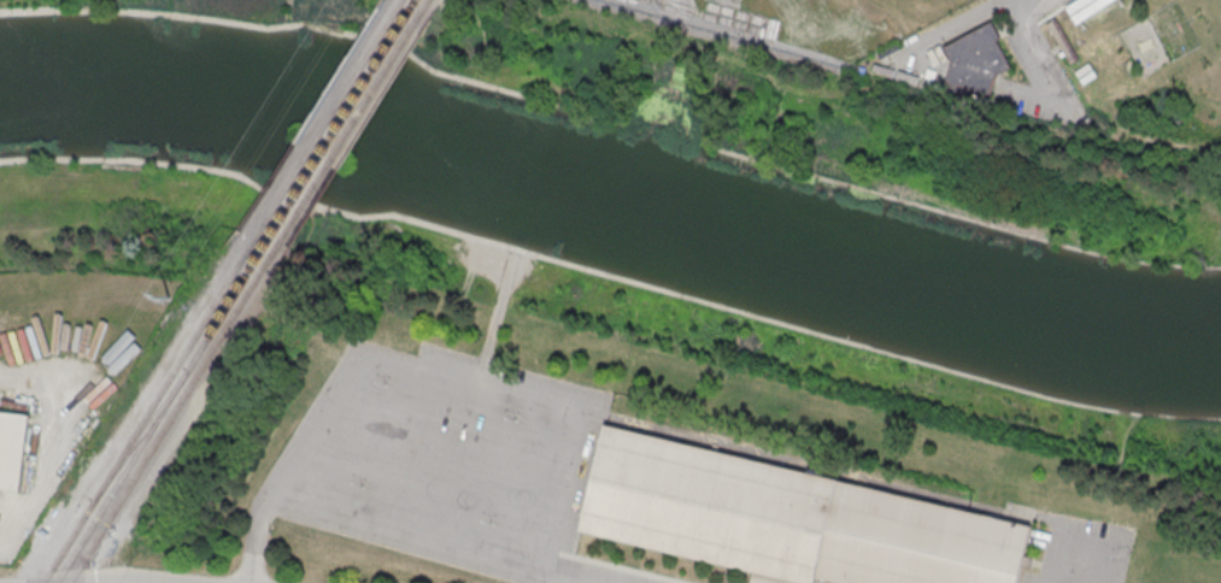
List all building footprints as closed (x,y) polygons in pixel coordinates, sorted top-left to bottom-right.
[(1119,0),(1079,0),(1066,9),(1079,29),(1119,0)] [(946,47),(993,22),(1003,39),(998,40),(1012,67),(998,76),(993,95),(949,82),(953,63),(946,47)] [(20,493),(0,490),(0,413),(30,417),(20,493)] [(1032,526),(1018,582),(752,582),(755,572),(579,530),(604,424),(1032,526)]
